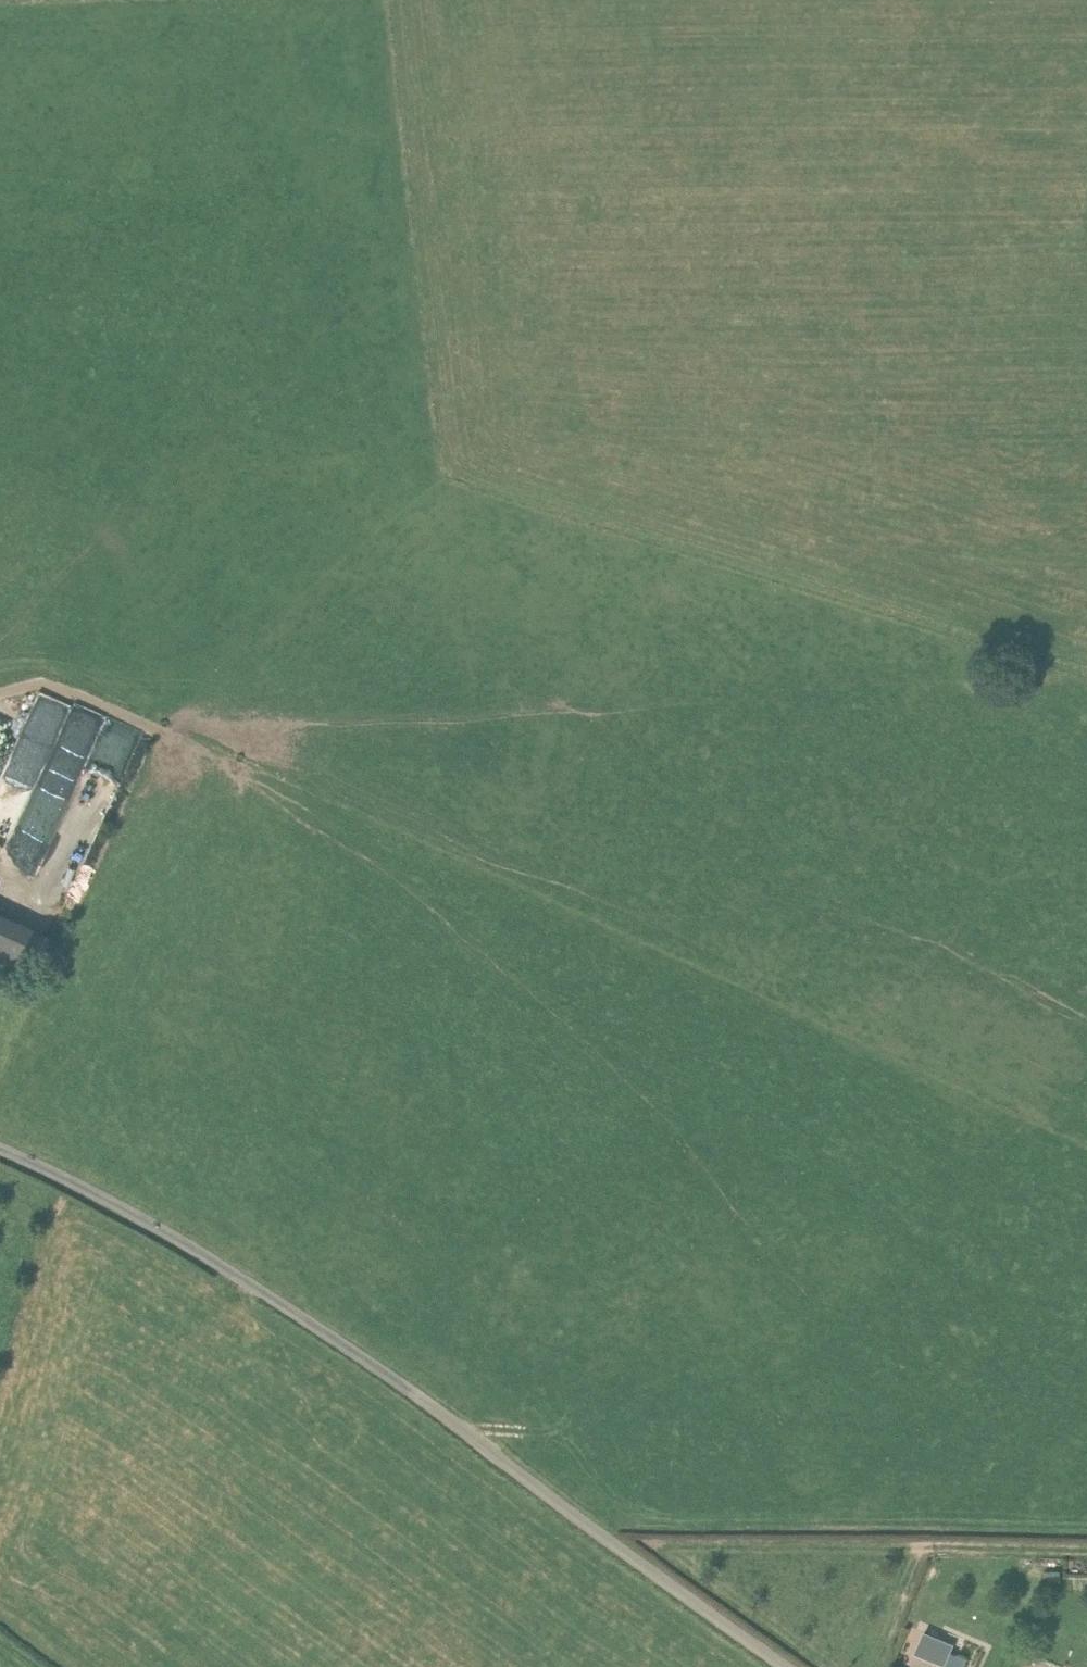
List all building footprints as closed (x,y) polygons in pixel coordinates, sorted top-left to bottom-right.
[(42,776),(15,861),(45,870),(71,786),(42,776)] [(954,1643),(924,1630),(914,1652),(944,1665),(954,1643)]
